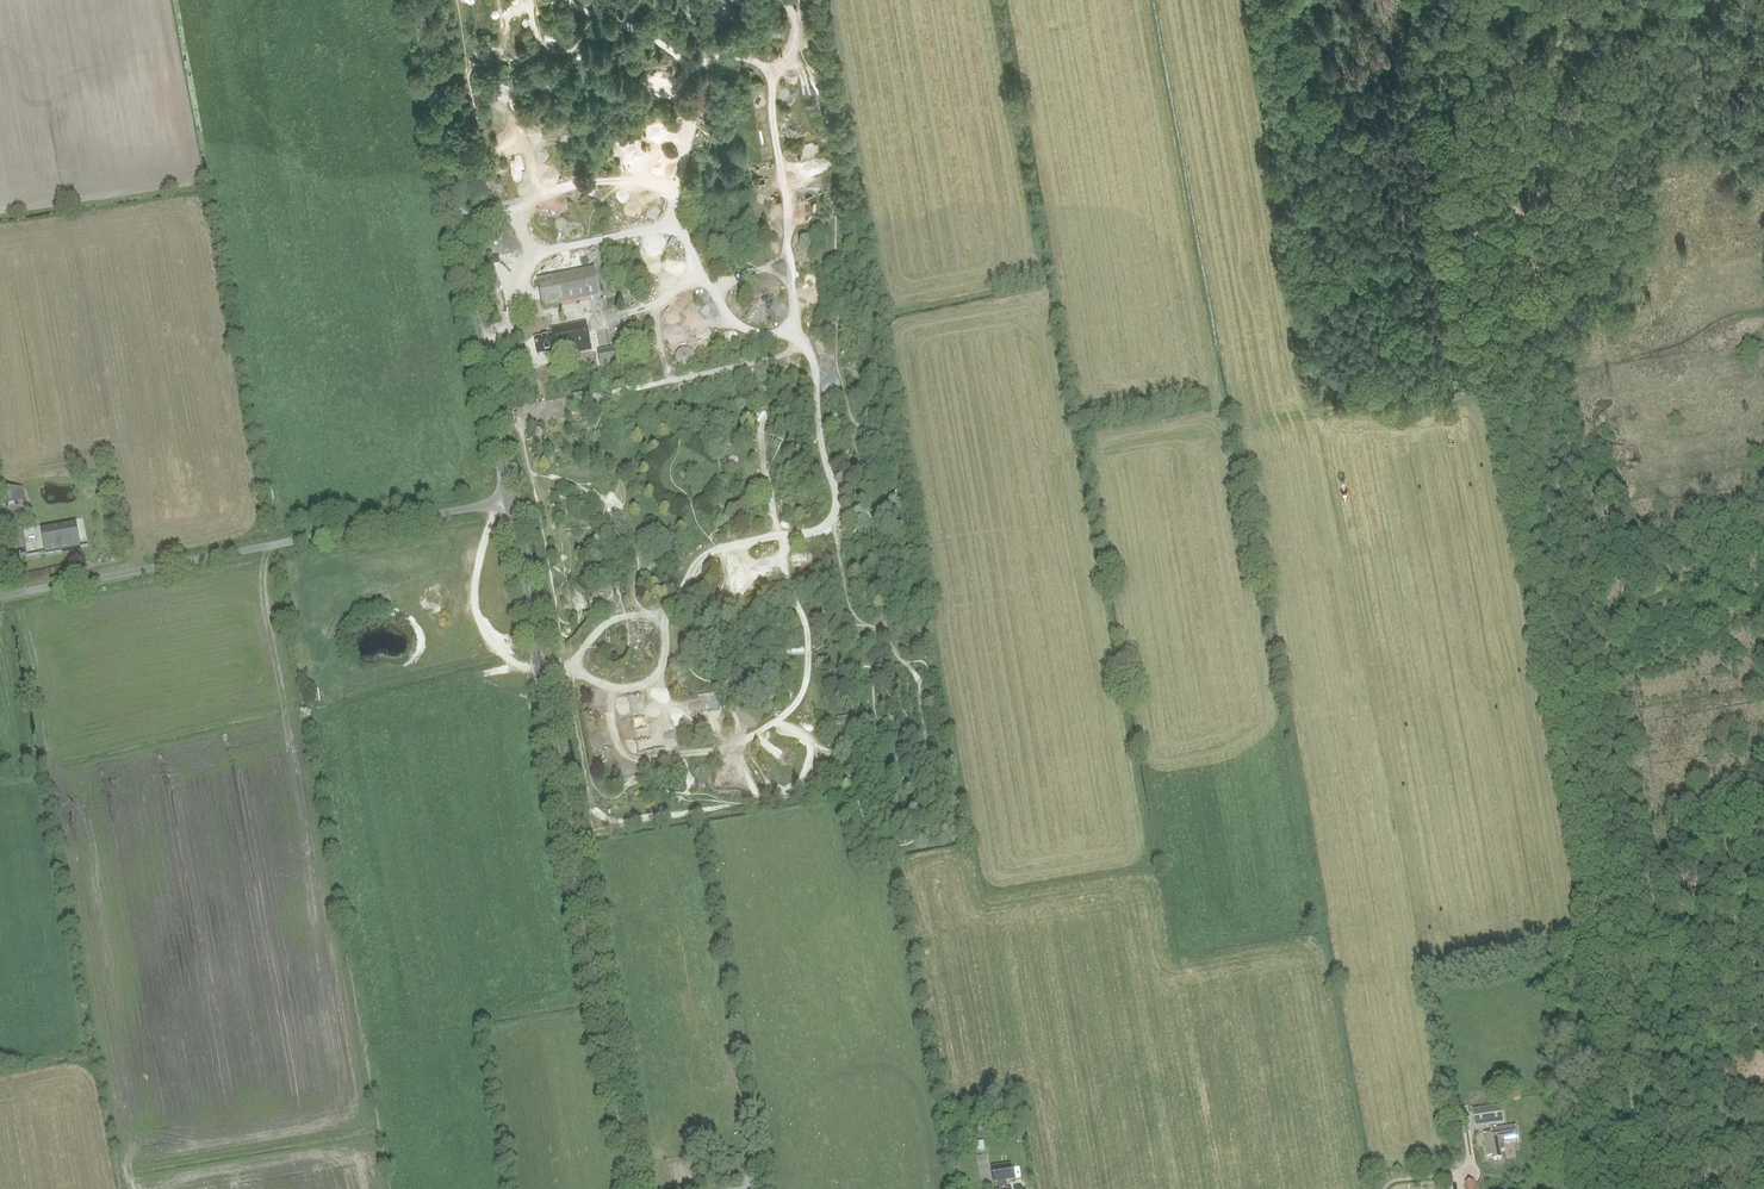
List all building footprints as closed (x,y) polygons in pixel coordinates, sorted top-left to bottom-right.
[(594,269),(537,280),(543,308),(600,297),(594,269)] [(550,329),(552,335),(534,339),(538,355),(549,353),(550,358),(553,360),(562,358),(564,355),(591,349),(586,322),(550,329)] [(618,362),(615,347),(597,351),(600,366),(618,362)] [(693,361),(694,357),(693,353),(690,350),(687,348),(683,348),(679,350),(677,353),(676,357),(677,361),(679,364),(683,366),(687,366),(690,364),(693,361)] [(25,501),(23,487),(0,491),(0,506),(25,501)] [(76,522),(40,529),(45,555),(81,548),(76,522)] [(721,691),(710,692),(711,708),(722,707),(721,691)] [(643,693),(632,695),(633,702),(644,700),(643,693)] [(849,724),(848,717),(837,718),(838,726),(849,724)] [(1491,1126),(1492,1133),(1484,1135),(1487,1157),(1493,1156),(1494,1160),(1502,1158),(1501,1151),(1504,1151),(1503,1143),(1517,1140),(1515,1126),(1498,1129),(1497,1125),(1504,1124),(1501,1105),(1473,1110),(1476,1128),(1491,1126)] [(989,1117),(973,1120),(975,1126),(975,1130),(987,1127),(991,1127),(989,1117)] [(993,1166),(995,1181),(998,1181),(999,1188),(1007,1188),(1006,1181),(1013,1180),(1010,1164),(993,1166)] [(1466,1188),(1476,1188),(1474,1181),(1465,1182),(1466,1188)]
